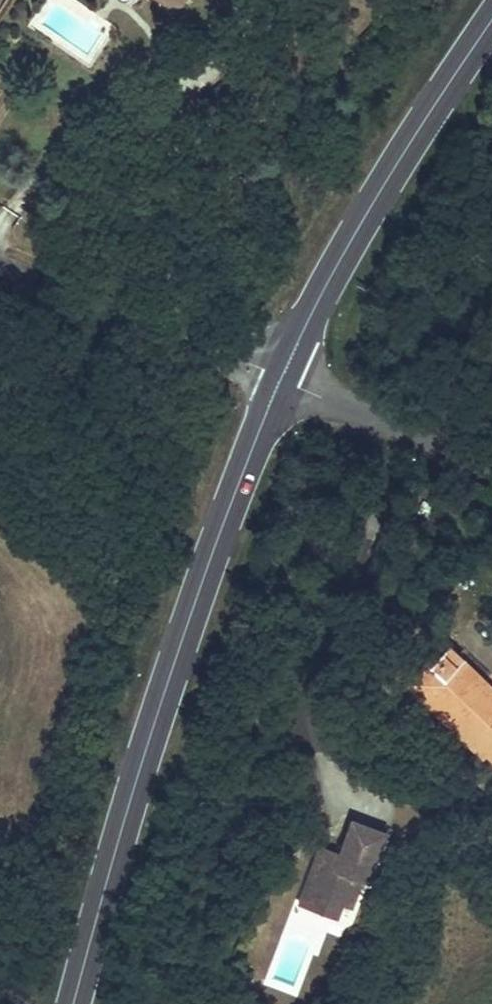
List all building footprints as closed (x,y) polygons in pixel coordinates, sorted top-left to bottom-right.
[(452,668),(461,658),(442,640),(419,662),(426,669),(412,682),(449,719),(441,727),(472,757),(476,751),(491,767),(491,708),(452,668)] [(491,708),(491,690),(461,658),(452,668),(491,708)] [(398,683),(441,727),(449,719),(412,682),(426,669),(419,662),(398,683)] [(314,851),(303,885),(318,890),(311,910),(335,918),(340,904),(347,906),(357,877),(364,879),(380,833),(347,821),(338,850),(335,858),(314,851)] [(314,851),(335,858),(338,850),(317,843),(314,851)] [(318,890),(303,885),(296,905),(311,910),(318,890)]
